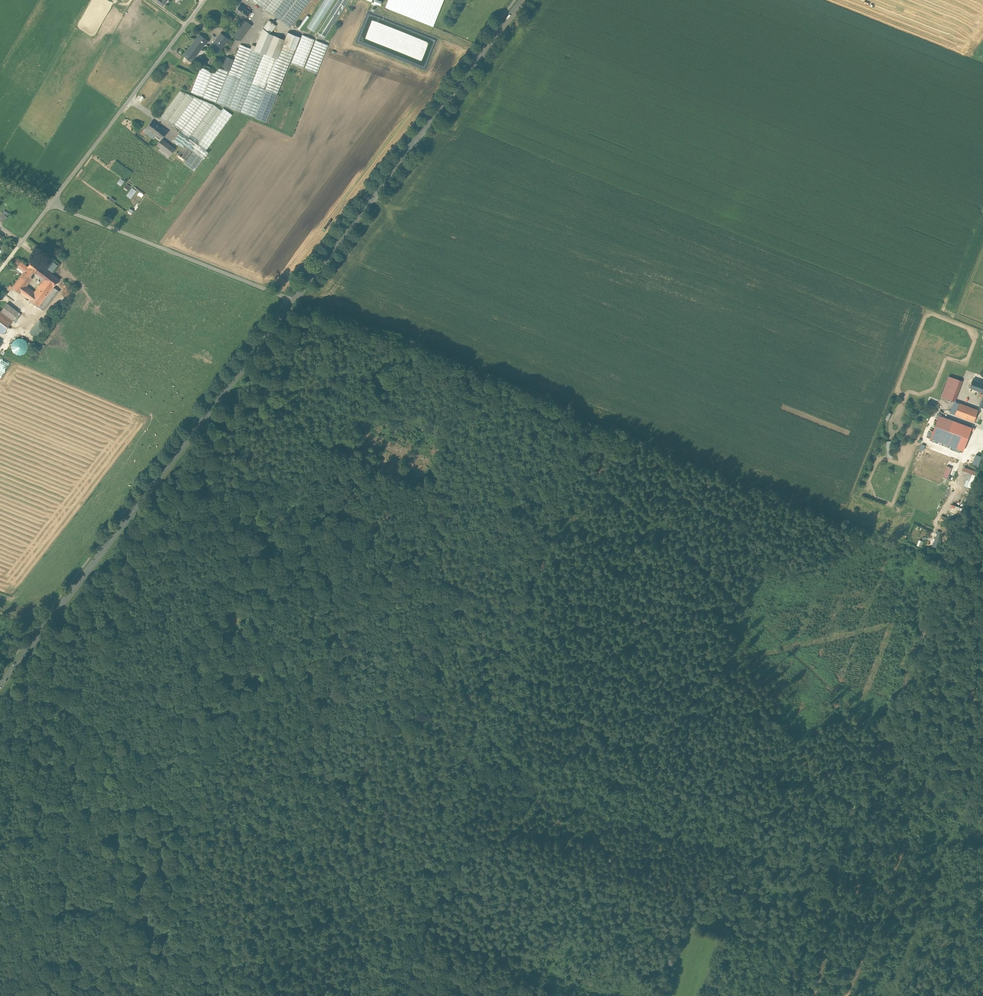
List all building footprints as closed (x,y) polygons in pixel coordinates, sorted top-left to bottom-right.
[(259,5),(264,9),(271,0),(263,0),(259,5)] [(265,9),(271,13),(281,0),(272,0),(265,9)] [(273,15),(282,22),(299,0),(284,0),(273,15)] [(283,23),(290,27),(310,0),(301,0),(283,23)] [(315,33),(336,0),(324,0),(307,27),(315,33)] [(326,39),(351,0),(350,0),(339,0),(317,34),(326,39)] [(385,8),(434,28),(445,0),(389,0),(385,8)] [(250,12),(240,4),(235,11),(245,19),(250,12)] [(244,20),(232,35),(240,41),(252,25),(244,20)] [(277,26),(269,20),(262,29),(270,35),(277,26)] [(262,29),(243,77),(241,77),(240,80),(241,81),(230,108),(239,112),(250,84),(252,80),(270,35),(262,29)] [(226,38),(220,34),(216,39),(222,44),(226,38)] [(199,35),(183,56),(191,62),(207,41),(199,35)] [(292,63),(304,68),(315,40),(303,35),(292,63)] [(264,54),(276,59),(283,40),(271,36),(264,54)] [(222,44),(216,39),(210,47),(217,53),(223,45),(222,44)] [(305,68),(317,73),(328,45),(316,40),(305,68)] [(217,103),(229,107),(240,80),(241,77),(253,49),(241,44),(235,60),(229,72),(227,75),(228,75),(217,103)] [(283,45),(268,84),(266,84),(264,89),(266,90),(254,118),(266,122),(295,49),(283,45)] [(241,112),(253,117),(264,89),(266,84),(276,59),(264,54),(253,81),(252,80),(250,84),(252,85),(241,112)] [(220,68),(229,71),(229,72),(235,60),(225,56),(220,68)] [(203,97),(216,102),(227,75),(229,72),(229,71),(220,68),(215,66),(213,72),(203,97)] [(191,92),(203,97),(213,72),(201,67),(191,92)] [(180,91),(161,118),(179,132),(188,139),(189,137),(190,136),(182,130),(174,124),(173,126),(172,125),(193,96),(180,91)] [(279,95),(268,123),(279,127),(291,99),(279,95)] [(194,97),(174,124),(182,130),(203,100),(194,97)] [(182,130),(190,136),(214,104),(203,100),(182,130)] [(190,136),(189,137),(197,143),(222,110),(214,104),(190,136)] [(234,117),(224,109),(216,121),(226,128),(234,117)] [(157,124),(152,120),(144,131),(154,139),(157,135),(163,128),(159,125),(160,124),(158,123),(157,124)] [(216,121),(198,144),(208,152),(226,128),(216,121)] [(168,131),(164,128),(158,136),(162,139),(162,138),(168,131)] [(218,163),(220,160),(210,152),(208,152),(198,144),(197,143),(189,137),(188,139),(179,132),(173,140),(182,147),(185,144),(192,149),(193,150),(204,158),(205,159),(207,155),(218,163)] [(175,148),(162,138),(162,139),(157,144),(161,147),(171,154),(175,148)] [(192,149),(185,144),(182,147),(178,153),(186,159),(192,149)] [(171,154),(161,147),(159,150),(169,157),(171,154)] [(184,162),(156,201),(166,208),(204,158),(193,150),(184,162)] [(137,190),(133,187),(127,195),(131,198),(137,190)] [(42,266),(33,259),(27,267),(21,262),(18,267),(24,272),(29,275),(33,271),(37,274),(42,266)] [(59,279),(42,266),(37,274),(53,286),(53,287),(59,279)] [(13,287),(21,293),(26,286),(32,278),(29,276),(29,275),(24,272),(13,287)] [(29,299),(38,306),(53,286),(44,279),(34,292),(29,299)] [(34,292),(26,286),(21,293),(29,299),(34,292)] [(53,286),(38,306),(44,311),(59,291),(53,287),(53,286)] [(19,312),(7,303),(1,311),(13,320),(19,312)] [(15,321),(23,312),(24,313),(26,311),(21,307),(18,310),(20,312),(14,319),(15,321)] [(0,310),(0,332),(2,334),(13,320),(1,311),(0,310)] [(38,337),(47,324),(39,319),(30,332),(38,337)] [(27,349),(27,346),(27,343),(25,340),(22,338),(19,338),(16,338),(13,340),(12,343),(11,346),(12,349),(14,352),(16,353),(19,354),(22,353),(25,352),(27,349)] [(955,378),(948,399),(955,401),(962,381),(955,378)] [(973,379),(970,387),(976,389),(979,381),(973,379)] [(978,410),(959,403),(954,414),(974,421),(978,410)] [(972,427),(939,415),(930,438),(963,450),(972,427)] [(943,476),(952,480),(956,471),(951,469),(953,467),(947,465),(943,476)] [(932,536),(929,545),(935,547),(941,531),(937,530),(936,532),(932,531),(930,535),(932,536)]
